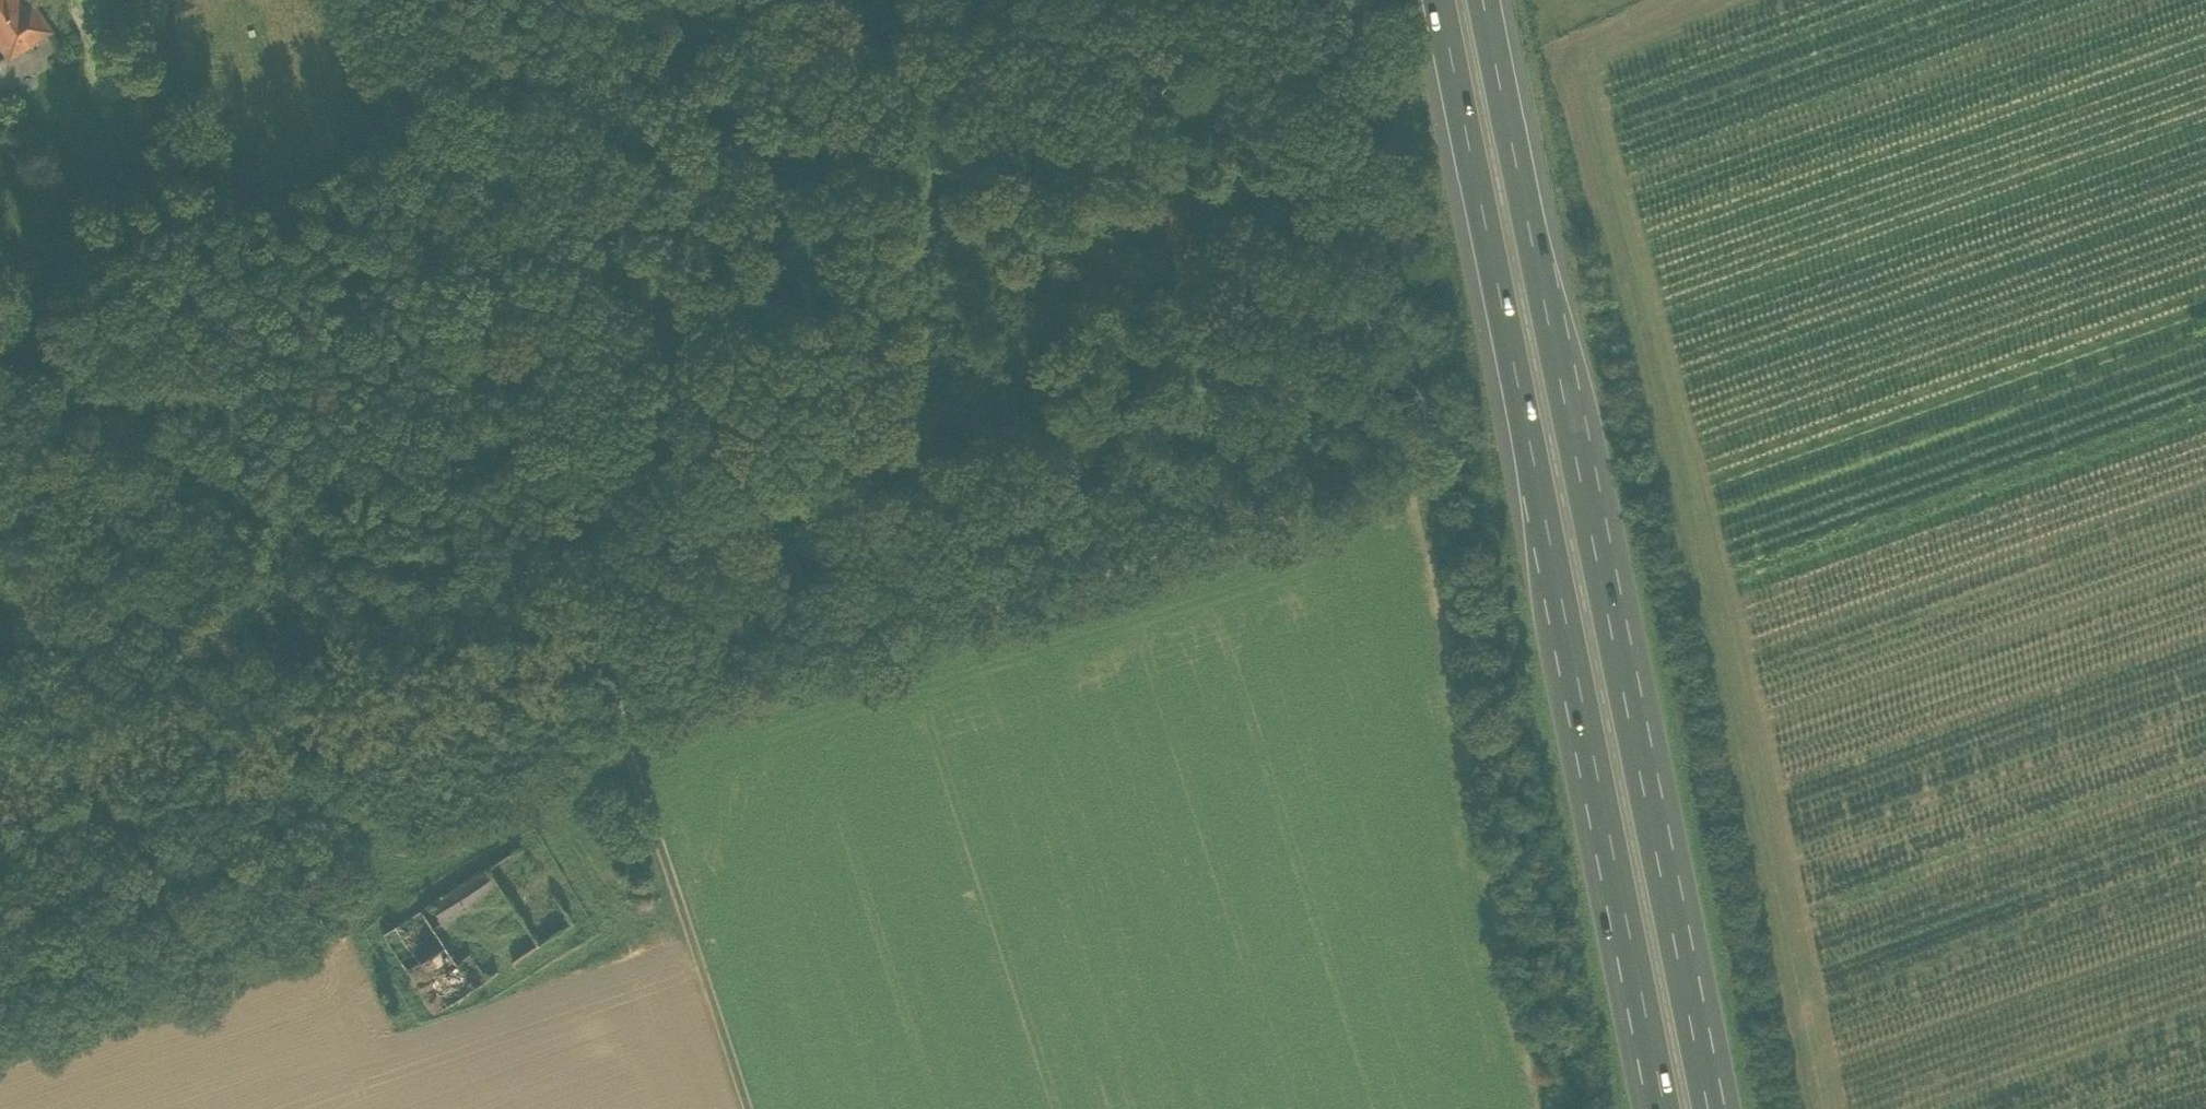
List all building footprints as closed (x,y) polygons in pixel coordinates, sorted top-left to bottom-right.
[(8,60),(52,32),(30,0),(29,0),(21,6),(18,0),(0,0),(0,49),(8,60)] [(488,869),(423,910),(435,929),(500,888),(488,869)] [(385,934),(408,971),(446,947),(435,929),(423,910),(385,934)] [(457,964),(446,947),(408,971),(437,1017),(490,983),(472,955),(457,964)]
